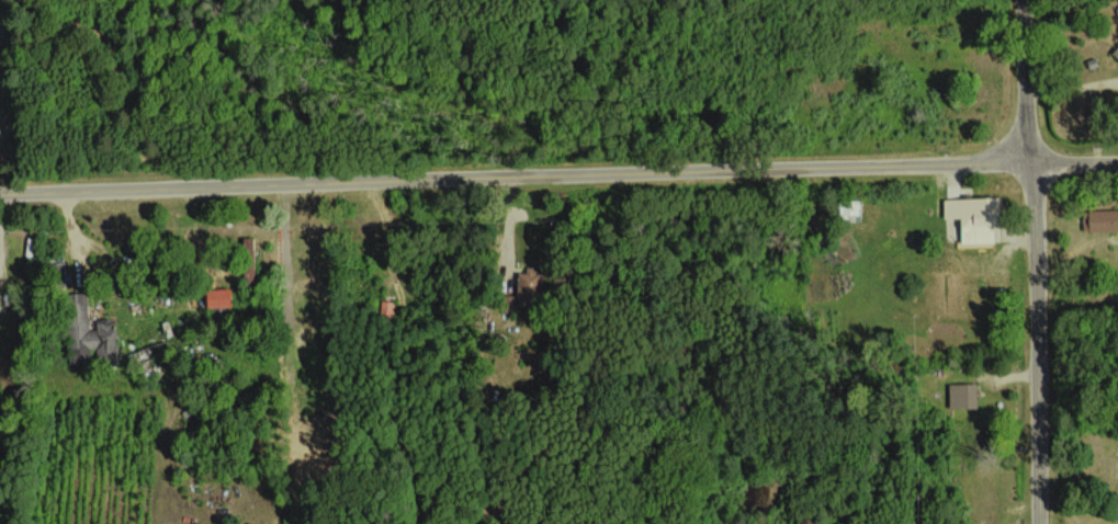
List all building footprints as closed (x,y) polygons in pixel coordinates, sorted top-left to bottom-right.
[(960,243),(995,242),(994,196),(942,198),(943,217),(959,217),(960,243)] [(860,199),(838,199),(838,221),(860,220),(860,199)] [(1081,231),(1117,230),(1117,209),(1081,210),(1081,231)] [(252,237),(240,237),(242,283),(253,283),(252,237)] [(64,271),(63,261),(51,263),(52,273),(64,271)] [(518,269),(518,292),(541,292),(541,268),(518,269)] [(228,288),(204,289),(204,306),(229,305),(228,288)] [(65,293),(68,362),(90,361),(89,349),(95,349),(96,366),(116,365),(115,327),(112,327),(112,324),(88,325),(86,292),(65,293)] [(381,317),(395,317),(396,301),(381,300),(381,317)] [(976,383),(948,383),(948,407),(977,407),(976,383)]
